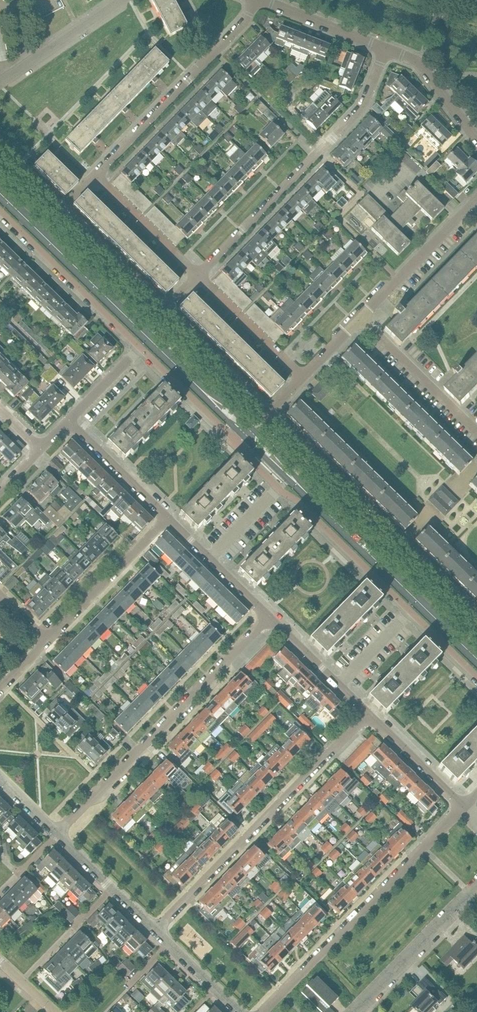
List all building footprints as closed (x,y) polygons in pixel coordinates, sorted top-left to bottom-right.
[(58,12),(82,0),(52,0),(58,12)] [(175,3),(173,0),(151,0),(170,36),(187,27),(178,10),(182,8),(179,4),(176,5),(175,3)] [(261,15),(258,23),(264,25),(267,17),(261,15)] [(291,46),(291,45),(293,45),(297,33),(281,27),(278,33),(274,32),(270,28),(266,32),(274,41),(276,39),(274,44),(283,47),(285,42),(286,43),(291,46)] [(248,50),(257,59),(272,44),(274,41),(266,32),(248,50)] [(293,45),(291,50),(307,56),(309,52),(314,40),(297,33),(293,45)] [(323,62),(329,46),(314,40),(309,52),(316,55),(315,59),(323,62)] [(169,63),(155,49),(154,49),(125,80),(139,94),(152,81),(154,83),(158,79),(155,77),(169,63)] [(248,50),(236,62),(249,74),(252,77),(261,68),(260,68),(263,65),(257,59),(248,50)] [(341,68),(345,70),(357,75),(363,59),(347,53),(341,68)] [(325,62),(331,64),(333,58),(328,56),(325,62)] [(292,63),(287,68),(296,77),(301,72),(296,68),(292,63)] [(306,67),(303,66),(299,65),(296,68),(301,72),(304,73),(306,67)] [(304,73),(311,76),(314,70),(306,67),(304,73)] [(283,72),(292,81),(296,77),(287,68),(283,72)] [(350,91),(357,75),(345,70),(342,79),(341,79),(338,85),(339,85),(339,86),(321,80),(319,86),(330,89),(336,91),(341,96),(343,94),(345,89),(350,91)] [(221,71),(211,81),(221,91),(227,97),(237,86),(234,83),(221,71)] [(283,72),(278,77),(288,86),(292,81),(283,72)] [(380,116),(384,112),(395,101),(394,101),(410,85),(401,76),(391,72),(386,86),(389,87),(395,93),(392,96),(386,99),(386,101),(380,108),(377,105),(372,109),(380,116)] [(274,81),(283,90),(288,86),(278,77),(274,81)] [(125,80),(95,110),(109,124),(122,111),(125,113),(128,110),(126,107),(139,94),(125,80)] [(211,81),(201,91),(211,101),(221,91),(211,81)] [(270,86),(279,95),(283,90),(274,81),(270,86)] [(403,110),(408,105),(419,94),(410,85),(394,101),(395,101),(403,110)] [(270,86),(262,94),(271,103),(279,95),(270,86)] [(335,101),(341,96),(336,91),(330,89),(327,93),(324,91),(312,103),(327,118),(340,106),(335,101)] [(201,91),(191,102),(207,117),(217,107),(214,104),(211,101),(201,91)] [(408,105),(403,110),(415,122),(420,117),(418,114),(429,103),(424,98),(426,97),(421,92),(420,94),(419,94),(408,105)] [(259,100),(254,105),(263,114),(268,109),(259,100)] [(191,102),(181,112),(191,122),(197,128),(207,117),(191,102)] [(238,103),(236,105),(242,111),(244,109),(238,103)] [(312,103),(300,115),(303,118),(316,130),(327,118),(312,103)] [(242,111),(236,105),(233,108),(239,114),(242,111)] [(96,137),(109,124),(95,110),(65,141),(70,146),(69,147),(73,150),(74,149),(79,155),(92,141),(95,144),(99,140),(96,137)] [(181,112),(171,122),(181,132),(191,122),(181,112)] [(393,120),(390,116),(383,123),(387,126),(393,120)] [(419,128),(413,134),(419,139),(423,136),(438,150),(451,137),(430,116),(419,128)] [(369,117),(360,127),(372,139),(373,140),(379,134),(381,132),(386,126),(383,123),(377,117),(374,121),(369,117)] [(171,122),(161,132),(171,142),(175,146),(185,136),(181,132),(171,122)] [(218,123),(216,126),(222,132),(224,129),(218,123)] [(272,123),(259,136),(271,148),(284,135),(272,123)] [(396,136),(401,140),(412,129),(407,125),(396,136)] [(219,134),(222,132),(216,126),(213,128),(219,134)] [(386,126),(381,132),(395,146),(401,140),(396,136),(386,126)] [(369,142),(372,139),(360,127),(350,136),(363,148),(364,150),(370,143),(369,142)] [(161,132),(151,143),(161,153),(171,142),(161,132)] [(227,132),(225,135),(230,140),(233,138),(227,132)] [(228,143),(230,140),(225,135),(222,137),(228,143)] [(350,136),(341,146),(353,158),(355,159),(361,153),(359,151),(363,148),(350,136)] [(151,143),(141,153),(151,163),(161,153),(151,143)] [(198,144),(196,146),(202,152),(204,150),(198,144)] [(256,145),(246,155),(258,167),(263,162),(263,161),(268,157),(256,145)] [(202,152),(196,146),(193,149),(199,155),(202,152)] [(350,161),(353,158),(341,146),(332,155),(345,169),(351,162),(350,161)] [(458,170),(468,160),(463,156),(464,154),(458,147),(444,161),(450,167),(452,165),(458,170)] [(239,149),(229,159),(236,165),(248,177),(252,172),(253,172),(258,167),(246,155),(239,149)] [(47,152),(33,167),(47,180),(44,183),(48,186),(51,184),(64,197),(78,183),(47,152)] [(207,152),(205,155),(210,161),(213,158),(207,152)] [(440,157),(436,152),(421,167),(426,172),(436,161),(440,157)] [(141,153),(131,163),(141,173),(151,163),(141,153)] [(208,163),(210,161),(205,155),(202,158),(208,163)] [(377,155),(373,159),(379,164),(383,160),(377,155)] [(379,164),(373,159),(369,162),(375,168),(379,164)] [(468,160),(458,170),(455,173),(467,185),(473,178),(472,177),(476,172),(476,166),(469,159),(468,160)] [(436,161),(426,172),(430,176),(441,166),(436,161)] [(131,163),(121,174),(125,178),(126,179),(131,184),(141,173),(131,163)] [(178,165),(176,167),(182,173),(184,170),(178,165)] [(236,165),(225,175),(238,188),(243,183),(243,182),(248,177),(236,165)] [(182,173),(176,167),(173,170),(179,175),(182,173)] [(322,169),(312,179),(322,189),(326,193),(331,187),(336,192),(344,184),(334,174),(330,177),(322,169)] [(184,176),(190,181),(193,179),(187,173),(184,176)] [(356,186),(361,181),(353,173),(348,178),(356,186)] [(117,188),(126,179),(121,174),(112,183),(117,188)] [(225,175),(215,186),(228,198),(232,193),(233,192),(233,193),(238,188),(225,175)] [(188,184),(190,181),(184,176),(182,178),(188,184)] [(131,184),(126,179),(117,188),(122,193),(131,184)] [(312,179),(302,190),(312,199),(322,189),(312,179)] [(181,181),(177,185),(181,189),(185,184),(181,181)] [(391,217),(386,213),(377,222),(371,229),(398,255),(410,243),(398,233),(408,223),(411,226),(414,222),(411,219),(420,210),(432,221),(443,209),(416,182),(410,189),(409,188),(407,190),(408,191),(406,192),(403,190),(397,196),(404,203),(391,217)] [(446,182),(442,187),(453,199),(458,194),(446,182)] [(136,189),(133,186),(131,184),(122,193),(127,198),(136,189)] [(158,185),(156,188),(162,193),(164,191),(158,185)] [(215,186),(205,196),(218,208),(223,203),(223,202),(228,198),(215,186)] [(159,196),(162,193),(156,188),(153,190),(159,196)] [(141,194),(136,189),(127,198),(132,203),(141,194)] [(302,190),(292,200),(302,210),(306,214),(316,203),(312,199),(302,190)] [(117,221),(97,201),(87,191),(73,205),(87,219),(84,222),(88,225),(90,223),(104,235),(117,221)] [(132,203),(137,208),(147,199),(141,194),(132,203)] [(167,194),(164,196),(170,202),(173,199),(167,194)] [(368,194),(358,204),(377,222),(386,213),(368,194)] [(168,204),(170,202),(164,196),(162,199),(168,204)] [(205,196),(195,206),(208,218),(212,214),(213,213),(218,208),(205,196)] [(338,201),(336,203),(342,209),(348,202),(342,196),(338,201)] [(152,204),(147,199),(137,208),(143,213),(152,204)] [(292,200),(282,210),(292,220),(302,210),(292,200)] [(336,203),(333,206),(339,211),(342,209),(336,203)] [(145,216),(150,221),(159,211),(154,206),(145,216)] [(195,206),(185,217),(198,229),(203,224),(203,223),(208,218),(195,206)] [(282,210),(272,221),(282,230),(292,220),(282,210)] [(164,216),(159,211),(150,221),(155,226),(164,216)] [(155,226),(160,231),(169,221),(164,216),(155,226)] [(185,217),(175,227),(180,231),(185,237),(187,239),(192,234),(193,233),(193,234),(198,229),(185,217)] [(148,251),(117,221),(104,235),(117,248),(114,251),(118,255),(121,252),(134,265),(148,251)] [(175,226),(169,221),(160,231),(165,236),(175,226)] [(272,221),(262,231),(272,240),(282,230),(272,221)] [(318,221),(316,224),(322,229),(324,227),(318,221)] [(319,232),(322,229),(316,224),(314,226),(319,232)] [(165,236),(171,241),(180,231),(175,227),(175,226),(165,236)] [(327,229),(324,232),(330,238),(332,235),(327,229)] [(185,237),(180,231),(171,241),(176,246),(185,237)] [(262,231),(252,241),(262,251),(267,256),(277,246),(272,240),(262,231)] [(328,240),(330,238),(324,232),(322,234),(328,240)] [(384,330),(389,335),(395,340),(400,346),(406,339),(407,339),(417,328),(476,267),(476,234),(410,303),(401,312),(397,308),(393,313),(397,317),(393,321),(391,323),(384,330)] [(252,241),(242,251),(251,261),(257,266),(267,256),(262,251),(252,241)] [(355,241),(345,252),(357,264),(362,259),(367,253),(355,241)] [(298,242),(296,244),(302,250),(304,247),(298,242)] [(10,276),(22,264),(1,243),(0,244),(0,266),(10,276)] [(299,252),(302,250),(296,244),(294,247),(299,252)] [(340,247),(330,258),(335,262),(347,274),(352,269),(357,264),(345,252),(340,247)] [(307,250),(304,252),(310,258),(312,256),(307,250)] [(151,282),(165,295),(179,281),(148,251),(134,265),(147,278),(145,281),(148,284),(151,282)] [(242,251),(232,262),(241,271),(251,261),(242,251)] [(308,261),(310,258),(304,252),(302,255),(308,261)] [(232,262),(222,272),(227,277),(231,282),(231,283),(236,288),(247,277),(241,271),(232,262)] [(278,262),(276,265),(282,270),(284,268),(278,262)] [(335,262),(325,272),(337,285),(342,280),(342,279),(347,274),(335,262)] [(44,285),(22,264),(10,276),(32,298),(44,285)] [(279,273),(282,270),(276,265),(274,267),(279,273)] [(319,267),(309,277),(315,282),(327,294),(332,289),(332,290),(337,285),(325,272),(319,267)] [(287,270),(284,273),(290,279),(293,276),(287,270)] [(217,286),(227,277),(222,272),(212,281),(217,286)] [(288,281),(290,279),(284,273),(282,275),(288,281)] [(222,291),(231,283),(231,282),(227,277),(217,286),(222,291)] [(315,282),(305,293),(317,305),(322,300),(327,294),(315,282)] [(236,288),(231,283),(222,291),(227,296),(236,288)] [(258,283),(256,285),(262,291),(264,288),(258,283)] [(32,298),(52,317),(64,305),(44,285),(32,298)] [(259,293),(262,291),(256,285),(254,288),(259,293)] [(232,301),(241,293),(236,288),(227,296),(232,301)] [(267,291),(264,294),(270,299),(273,297),(267,291)] [(246,297),(241,293),(232,301),(237,306),(246,297)] [(305,293),(295,303),(307,315),(312,310),(317,305),(305,293)] [(223,324),(192,294),(178,308),(192,322),(189,325),(193,328),(196,325),(209,338),(223,324)] [(264,294),(262,296),(268,302),(270,299),(264,294)] [(251,302),(246,297),(237,306),(242,311),(251,302)] [(290,298),(280,308),(285,313),(297,326),(302,321),(302,320),(307,315),(295,303),(290,298)] [(0,300),(0,306),(5,311),(8,308),(0,300)] [(73,337),(84,326),(87,323),(78,314),(76,316),(64,305),(52,317),(73,337)] [(245,313),(250,318),(258,310),(253,305),(245,313)] [(280,308),(269,320),(273,324),(274,324),(278,329),(284,334),(284,333),(287,335),(292,330),(297,326),(285,313),(280,308)] [(263,314),(258,310),(250,318),(255,323),(263,314)] [(263,314),(255,323),(260,328),(268,319),(263,314)] [(273,324),(268,319),(260,328),(265,333),(273,324)] [(22,321),(19,324),(32,337),(35,334),(22,321)] [(253,354),(223,324),(209,338),(222,351),(220,354),(223,358),(226,355),(239,368),(253,354)] [(278,329),(274,324),(273,324),(265,333),(270,338),(278,329)] [(84,326),(73,337),(79,342),(84,336),(89,332),(84,326)] [(25,346),(28,342),(14,329),(11,332),(25,346)] [(284,334),(278,329),(270,338),(275,343),(284,334)] [(35,334),(32,337),(45,350),(49,347),(35,334)] [(88,354),(97,364),(113,348),(103,338),(103,339),(98,334),(90,342),(95,347),(88,354)] [(72,338),(67,344),(78,355),(69,364),(72,366),(84,378),(94,367),(89,362),(80,353),(83,350),(72,338)] [(28,342),(25,346),(45,366),(48,363),(41,355),(28,342)] [(305,351),(301,351),(301,359),(315,358),(315,344),(305,345),(305,351)] [(354,345),(340,359),(370,388),(383,374),(354,345)] [(284,384),(253,354),(239,368),(253,381),(250,384),(254,387),(256,385),(270,398),(284,384)] [(445,390),(450,395),(456,400),(461,406),(468,398),(476,389),(476,357),(464,370),(463,372),(458,368),(455,371),(454,372),(458,377),(453,381),(452,383),(445,390)] [(7,363),(0,371),(0,380),(7,387),(5,389),(14,397),(28,383),(7,363)] [(50,366),(46,370),(54,378),(58,374),(50,366)] [(60,372),(60,376),(61,377),(73,389),(84,378),(72,366),(69,369),(66,366),(60,372)] [(49,384),(54,378),(46,370),(41,376),(49,384)] [(337,384),(341,380),(332,371),(327,375),(337,384)] [(413,403),(383,374),(370,388),(399,417),(413,403)] [(337,384),(327,375),(323,379),(332,389),(337,384)] [(328,393),(332,389),(323,379),(319,384),(328,393)] [(324,397),(328,393),(319,384),(315,388),(324,397)] [(53,386),(40,398),(52,410),(65,397),(53,386)] [(147,402),(135,414),(152,430),(177,405),(180,402),(163,386),(160,389),(151,398),(147,394),(143,399),(147,402)] [(29,387),(21,396),(26,401),(35,392),(29,387)] [(311,392),(314,396),(320,401),(324,397),(315,388),(311,392)] [(34,405),(26,413),(32,420),(35,417),(40,422),(52,410),(40,398),(35,392),(28,399),(34,405)] [(286,415),(316,444),(329,430),(299,401),(286,415)] [(413,403),(399,417),(429,445),(442,432),(413,403)] [(124,459),(127,456),(152,430),(135,414),(123,426),(119,423),(115,427),(119,431),(107,443),(124,459)] [(194,416),(190,419),(186,424),(191,429),(199,421),(194,416)] [(358,459),(329,430),(316,444),(345,473),(358,459)] [(429,445),(456,472),(459,475),(472,461),(449,439),(442,432),(429,445)] [(20,451),(24,447),(17,439),(12,444),(5,437),(0,442),(0,459),(3,456),(10,462),(21,452),(20,451)] [(71,440),(60,452),(69,461),(81,449),(71,440)] [(81,449),(69,461),(78,470),(90,458),(81,449)] [(233,459),(208,485),(225,501),(236,489),(237,490),(241,486),(240,485),(250,476),(252,473),(241,462),(236,456),(233,459)] [(90,458),(78,470),(87,479),(99,467),(90,458)] [(48,464),(58,473),(63,468),(54,459),(48,464)] [(388,488),(358,459),(345,473),(375,501),(388,488)] [(99,467),(87,479),(96,488),(108,476),(99,467)] [(46,472),(38,481),(49,492),(50,492),(51,493),(57,487),(55,486),(57,484),(51,478),(53,475),(48,470),(46,473),(46,472)] [(62,477),(67,482),(70,478),(66,474),(62,477)] [(96,488),(92,492),(97,495),(100,492),(105,497),(117,484),(108,476),(96,488)] [(39,502),(49,492),(38,481),(27,491),(39,502)] [(76,491),(79,487),(75,483),(71,486),(76,491)] [(103,510),(99,513),(103,517),(110,509),(126,493),(117,484),(105,497),(111,502),(103,510)] [(182,511),(179,514),(183,517),(196,530),(199,527),(208,518),(209,519),(213,515),(212,514),(225,501),(208,485),(182,511)] [(435,493),(439,497),(446,490),(442,486),(435,493)] [(64,506),(71,513),(82,501),(68,487),(61,494),(66,500),(64,502),(65,504),(64,506)] [(375,501),(404,530),(417,517),(388,488),(375,501)] [(439,497),(443,501),(450,494),(446,490),(439,497)] [(126,493),(110,509),(119,518),(123,514),(135,502),(126,493)] [(428,500),(432,504),(439,497),(435,493),(428,500)] [(443,501),(448,505),(455,498),(450,494),(443,501)] [(432,504),(436,508),(443,501),(439,497),(432,504)] [(455,498),(448,505),(452,509),(459,502),(455,498)] [(31,527),(39,519),(45,525),(48,529),(53,523),(50,520),(43,513),(41,511),(29,500),(26,503),(21,499),(12,508),(25,521),(31,527)] [(436,508),(441,512),(448,505),(443,501),(436,508)] [(135,502),(123,514),(132,523),(144,511),(135,502)] [(79,508),(75,513),(79,516),(80,517),(84,513),(83,512),(88,507),(84,503),(79,508)] [(97,505),(94,508),(99,513),(103,510),(97,505)] [(448,505),(441,512),(445,516),(452,509),(448,505)] [(53,523),(57,527),(71,513),(64,506),(57,513),(50,506),(43,513),(50,520),(53,523)] [(19,527),(25,521),(12,508),(3,517),(15,529),(18,526),(19,527)] [(132,523),(121,535),(125,539),(136,527),(141,532),(153,520),(144,511),(132,523)] [(75,513),(70,518),(74,521),(79,516),(75,513)] [(278,530),(266,542),(283,559),(308,533),(311,530),(294,514),(291,517),(282,526),(278,523),(274,527),(278,530)] [(106,525),(97,534),(109,546),(118,537),(106,525)] [(62,526),(57,531),(61,534),(66,529),(62,526)] [(428,527),(415,540),(439,565),(449,554),(452,551),(428,527)] [(4,540),(7,543),(10,539),(0,529),(0,544),(4,540)] [(57,531),(53,536),(56,539),(61,534),(57,531)] [(15,537),(23,544),(25,546),(30,541),(20,532),(15,537)] [(166,532),(155,544),(164,553),(176,541),(166,532)] [(97,534),(88,543),(100,555),(109,546),(97,534)] [(10,539),(7,543),(25,556),(30,551),(25,546),(23,544),(15,537),(11,541),(10,539)] [(40,549),(43,552),(45,554),(54,545),(49,540),(40,549)] [(176,541),(164,553),(173,562),(185,550),(176,541)] [(241,568),(238,571),(255,588),(258,585),(283,559),(266,542),(254,554),(251,551),(247,555),(250,559),(241,568)] [(88,543),(79,552),(91,564),(100,555),(88,543)] [(40,549),(35,554),(38,557),(43,552),(40,549)] [(76,549),(67,558),(82,573),(91,564),(79,552),(76,549)] [(148,550),(143,556),(152,565),(158,559),(148,550)] [(185,550),(173,562),(182,571),(194,559),(185,550)] [(439,565),(464,588),(476,575),(452,551),(449,554),(439,565)] [(10,575),(17,568),(0,552),(0,561),(7,568),(0,575),(0,582),(2,583),(10,575)] [(64,555),(55,564),(58,567),(74,582),(82,573),(67,558),(64,555)] [(194,559),(182,571),(191,580),(203,568),(194,559)] [(27,562),(22,567),(25,570),(30,565),(27,562)] [(148,565),(139,574),(151,586),(160,577),(160,576),(148,565)] [(161,574),(165,571),(160,566),(156,570),(161,574)] [(22,567),(17,572),(21,575),(25,570),(22,567)] [(58,567),(49,576),(65,591),(74,582),(58,567)] [(203,568),(191,580),(200,588),(212,576),(203,568)] [(165,571),(161,574),(166,579),(169,575),(165,571)] [(38,583),(56,600),(65,591),(49,576),(47,574),(38,583)] [(139,574),(130,583),(142,594),(151,586),(139,574)] [(476,575),(464,588),(476,601),(476,575)] [(13,576),(4,585),(9,590),(18,581),(13,576)] [(212,576),(200,588),(209,597),(221,585),(212,576)] [(362,585),(337,611),(353,628),(365,615),(366,616),(370,612),(369,611),(379,602),(381,599),(365,582),(362,585)] [(38,583),(29,592),(35,597),(47,609),(56,600),(38,583)] [(130,583),(122,591),(134,603),(142,594),(130,583)] [(174,587),(179,592),(183,588),(178,584),(174,587)] [(221,585),(209,597),(218,606),(230,594),(221,585)] [(187,593),(183,588),(179,592),(184,596),(187,593)] [(122,591),(113,600),(125,612),(134,603),(122,591)] [(230,594),(218,606),(227,615),(239,603),(230,594)] [(35,597),(26,607),(38,619),(47,609),(35,597)] [(157,598),(152,603),(159,610),(164,605),(157,598)] [(113,600),(105,609),(117,621),(125,612),(113,600)] [(176,601),(171,605),(175,609),(179,604),(176,601)] [(192,605),(197,609),(201,606),(196,601),(192,605)] [(239,603),(227,615),(236,624),(245,615),(248,612),(239,603)] [(170,614),(175,609),(171,605),(166,610),(170,614)] [(181,606),(177,611),(180,614),(185,610),(181,606)] [(201,606),(197,609),(202,614),(205,610),(201,606)] [(105,609),(96,618),(108,629),(117,621),(105,609)] [(176,619),(180,614),(177,611),(172,616),(176,619)] [(353,628),(337,611),(312,637),(309,640),(325,656),(338,644),(338,645),(342,641),(342,640),(353,628)] [(96,618),(88,626),(100,638),(108,629),(96,618)] [(154,623),(157,626),(162,622),(158,618),(154,623)] [(214,619),(210,622),(215,627),(218,623),(214,619)] [(153,631),(157,626),(154,623),(149,628),(153,631)] [(223,628),(218,623),(215,627),(220,631),(223,628)] [(164,624),(160,628),(163,632),(168,627),(164,624)] [(209,625),(200,634),(212,646),(221,637),(209,625)] [(88,626),(79,635),(91,647),(100,638),(88,626)] [(159,637),(163,632),(160,628),(155,633),(159,637)] [(200,634),(192,643),(204,654),(212,646),(200,634)] [(79,635),(70,644),(82,656),(91,647),(79,635)] [(137,640),(140,644),(145,639),(141,636),(137,640)] [(136,648),(140,644),(137,640),(132,645),(136,648)] [(407,656),(395,668),(412,685),(437,660),(440,656),(423,640),(411,652),(408,649),(404,653),(407,656)] [(147,641),(143,646),(146,649),(151,645),(147,641)] [(192,643),(183,651),(195,663),(204,654),(192,643)] [(264,647),(272,655),(277,651),(268,643),(264,647)] [(70,644),(62,653),(74,664),(82,656),(70,644)] [(146,649),(143,646),(138,651),(141,654),(146,649)] [(260,651),(268,659),(272,655),(264,647),(260,651)] [(283,648),(273,659),(283,668),(293,657),(290,654),(289,654),(283,648)] [(183,651),(175,660),(187,672),(195,663),(183,651)] [(256,655),(264,664),(268,659),(260,651),(256,655)] [(62,653),(53,662),(65,673),(74,664),(62,653)] [(120,658),(123,661),(128,657),(124,653),(120,658)] [(252,660),(260,668),(264,664),(256,655),(252,660)] [(283,668),(276,674),(286,683),(292,677),(302,667),(296,661),(297,661),(293,657),(283,668)] [(119,666),(123,661),(120,658),(115,662),(119,666)] [(130,659),(125,663),(129,667),(133,662),(130,659)] [(175,660),(166,669),(178,681),(187,672),(175,660)] [(245,667),(253,675),(260,668),(252,660),(245,667)] [(41,667),(45,671),(49,675),(52,673),(54,671),(46,663),(41,667)] [(129,667),(125,663),(121,668),(124,671),(129,667)] [(302,667),(292,677),(297,682),(293,686),(297,690),(301,686),(312,675),(308,672),(302,667)] [(367,697),(384,714),(387,711),(412,685),(395,668),(384,681),(380,677),(376,681),(379,685),(367,697)] [(166,669),(158,678),(170,689),(178,681),(166,669)] [(54,689),(61,682),(52,673),(49,675),(45,671),(41,675),(37,671),(28,680),(40,691),(48,683),(54,689)] [(106,679),(111,674),(107,671),(103,675),(106,679)] [(235,678),(231,682),(246,697),(258,685),(249,675),(246,678),(241,673),(235,679),(235,678)] [(102,683),(106,679),(103,675),(98,680),(102,683)] [(301,686),(297,690),(302,695),(306,691),(310,695),(321,685),(315,679),(312,675),(301,686)] [(113,676),(108,681),(112,684),(116,680),(113,676)] [(158,678),(149,686),(161,698),(170,689),(158,678)] [(28,680),(19,690),(34,704),(43,695),(40,691),(28,680)] [(72,693),(76,689),(68,681),(64,685),(72,693)] [(108,681),(104,685),(107,689),(112,684),(108,681)] [(228,686),(222,692),(237,706),(246,697),(231,682),(228,685),(228,686)] [(89,689),(93,692),(98,687),(94,684),(89,689)] [(310,695),(305,701),(314,710),(320,704),(331,693),(327,690),(326,690),(321,685),(310,695)] [(149,686),(140,695),(152,707),(161,698),(149,686)] [(77,699),(82,694),(76,689),(72,693),(77,699)] [(100,690),(95,694),(99,698),(103,693),(100,690)] [(277,692),(274,695),(283,704),(289,699),(280,690),(277,692)] [(216,697),(213,700),(228,716),(237,706),(222,692),(217,697),(216,697)] [(320,704),(314,710),(319,714),(324,709),(334,719),(341,712),(336,707),(340,703),(334,697),(331,693),(320,704)] [(140,695),(132,704),(144,716),(152,707),(140,695)] [(57,698),(43,712),(47,716),(47,717),(48,718),(47,718),(50,722),(51,721),(56,725),(67,714),(59,706),(61,703),(57,698)] [(289,699),(283,704),(287,708),(292,702),(289,699)] [(210,704),(204,710),(219,725),(228,716),(213,700),(209,704),(210,704)] [(97,708),(92,704),(88,709),(92,713),(97,708)] [(132,704),(123,713),(135,724),(144,716),(132,704)] [(263,706),(259,710),(265,715),(268,711),(263,706)] [(67,714),(56,725),(57,727),(56,727),(59,731),(60,730),(65,734),(69,738),(86,722),(72,708),(67,714)] [(105,716),(97,708),(92,713),(100,721),(105,716)] [(198,715),(195,719),(210,734),(219,725),(204,710),(199,716),(198,715)] [(259,710),(256,713),(261,718),(265,715),(259,710)] [(115,722),(114,722),(126,733),(127,733),(135,724),(123,713),(115,722)] [(267,717),(272,722),(276,719),(270,714),(267,717)] [(302,714),(298,718),(302,723),(306,718),(302,714)] [(267,717),(258,726),(263,732),(272,722),(267,717)] [(306,718),(302,723),(310,731),(315,726),(306,718)] [(192,723),(186,729),(201,743),(210,734),(195,719),(191,723),(192,723)] [(293,724),(284,733),(290,739),(301,750),(304,746),(309,740),(308,739),(311,736),(301,726),(298,729),(293,724)] [(245,725),(241,728),(247,733),(250,730),(245,725)] [(258,726),(249,736),(254,741),(263,732),(258,726)] [(476,749),(476,727),(466,738),(476,749)] [(113,728),(108,733),(114,738),(118,734),(113,728)] [(241,728),(238,732),(243,737),(247,733),(241,728)] [(180,734),(177,738),(192,753),(201,743),(186,729),(181,734),(180,734)] [(83,742),(78,747),(79,748),(78,749),(81,752),(82,751),(86,755),(102,739),(98,736),(94,740),(85,731),(78,738),(83,742)] [(372,734),(367,739),(375,747),(371,752),(370,753),(377,761),(370,767),(374,771),(375,771),(376,770),(378,768),(392,754),(372,734)] [(249,736),(245,739),(251,744),(254,741),(249,736)] [(174,742),(168,748),(172,752),(169,754),(176,761),(180,765),(192,753),(177,738),(173,741),(174,742)] [(476,761),(476,749),(466,738),(442,763),(438,767),(455,783),(467,771),(468,771),(472,767),(471,766),(476,761)] [(102,739),(86,755),(87,756),(87,757),(90,760),(91,759),(95,764),(111,748),(102,739)] [(285,744),(281,749),(291,759),(296,753),(297,754),(301,750),(290,739),(285,744)] [(375,747),(367,739),(363,743),(371,752),(375,747)] [(226,743),(223,747),(228,752),(232,748),(226,743)] [(367,756),(370,753),(371,752),(363,743),(359,748),(367,756)] [(286,764),(291,759),(281,749),(276,744),(267,754),(271,758),(283,769),(286,765),(286,764)] [(223,747),(219,750),(225,756),(228,752),(223,747)] [(355,752),(363,760),(367,756),(359,748),(355,752)] [(234,751),(231,754),(236,759),(239,756),(234,751)] [(218,752),(214,756),(219,761),(223,757),(218,752)] [(350,756),(359,764),(363,760),(355,752),(350,756)] [(231,754),(227,757),(233,763),(236,759),(231,754)] [(283,769),(271,758),(267,754),(258,763),(273,777),(278,772),(279,772),(283,769)] [(378,768),(376,770),(385,779),(386,779),(387,777),(401,763),(392,754),(378,768)] [(359,764),(350,756),(346,760),(355,768),(359,764)] [(160,766),(156,770),(167,781),(172,785),(174,787),(186,775),(170,760),(167,763),(166,761),(160,767),(160,766)] [(343,763),(352,771),(355,768),(346,760),(343,763)] [(208,762),(205,765),(210,771),(214,767),(208,762)] [(258,763),(249,772),(264,787),(268,784),(267,783),(273,777),(258,763)] [(387,777),(386,779),(395,788),(397,786),(400,783),(410,772),(401,763),(387,777)] [(205,765),(201,769),(207,774),(210,771),(205,765)] [(216,769),(212,773),(218,778),(221,774),(216,769)] [(153,775),(148,780),(158,790),(167,781),(156,770),(153,774),(153,775)] [(334,776),(331,779),(348,796),(360,784),(349,773),(347,776),(341,770),(335,776),(334,776)] [(238,780),(239,781),(255,796),(260,790),(261,791),(264,787),(249,772),(247,771),(238,780)] [(410,772),(400,783),(409,792),(420,781),(410,772)] [(212,773),(209,776),(214,781),(218,778),(212,773)] [(365,774),(360,779),(363,783),(369,777),(365,774)] [(369,777),(363,783),(367,786),(372,781),(369,777)] [(328,783),(322,789),(336,803),(339,805),(348,796),(331,779),(327,783),(328,783)] [(142,785),(138,789),(149,799),(154,805),(163,795),(158,790),(148,780),(142,785)] [(231,791),(246,806),(250,802),(249,802),(255,796),(239,781),(230,790),(231,791)] [(420,781),(409,792),(418,801),(429,790),(420,781)] [(149,799),(138,789),(134,793),(135,793),(129,799),(145,814),(154,805),(149,799)] [(316,794),(312,798),(327,812),(330,815),(339,805),(336,803),(322,789),(316,795),(316,794)] [(429,790),(418,801),(432,814),(437,809),(433,805),(438,799),(429,790)] [(219,803),(229,813),(232,811),(236,815),(242,809),(243,810),(246,806),(231,791),(219,803)] [(384,792),(379,798),(382,801),(387,795),(384,792)] [(191,805),(195,801),(189,795),(185,799),(191,805)] [(387,795),(382,801),(385,804),(391,799),(387,795)] [(309,802),(304,807),(314,818),(318,821),(327,812),(312,798),(309,801),(309,802)] [(0,827),(12,815),(8,812),(11,808),(1,799),(0,800),(0,819),(0,820),(0,824),(1,825),(0,827)] [(145,814),(129,799),(124,804),(120,808),(131,818),(136,823),(145,814)] [(188,808),(191,805),(185,799),(182,802),(188,808)] [(197,803),(194,807),(200,813),(203,809),(197,803)] [(363,804),(360,808),(365,813),(369,810),(363,804)] [(194,807),(190,810),(196,816),(200,813),(194,807)] [(298,813),(294,816),(309,831),(318,821),(314,818),(304,807),(298,813)] [(131,818),(120,808),(116,811),(117,812),(111,817),(121,828),(131,818)] [(360,808),(357,811),(362,817),(365,813),(360,808)] [(401,811),(396,815),(401,819),(405,815),(401,811)] [(368,815),(373,821),(376,817),(371,812),(368,815)] [(173,823),(177,820),(171,814),(167,817),(173,823)] [(28,826),(28,825),(18,815),(15,819),(12,815),(0,827),(0,828),(3,831),(7,827),(17,836),(28,826)] [(370,824),(373,821),(368,815),(364,819),(370,824)] [(405,815),(401,819),(409,827),(413,823),(405,815)] [(291,820),(286,826),(300,840),(301,841),(310,832),(309,831),(294,816),(291,820)] [(170,827),(173,823),(167,817),(164,821),(170,827)] [(213,826),(228,841),(232,837),(231,836),(237,831),(227,821),(222,817),(213,826)] [(179,822),(175,825),(181,831),(185,828),(179,822)] [(210,823),(201,833),(219,849),(224,844),(228,841),(213,826),(210,823)] [(345,823),(342,827),(347,832),(351,828),(345,823)] [(406,845),(411,839),(407,835),(410,832),(400,823),(388,835),(391,838),(403,849),(406,845)] [(175,825),(172,829),(178,835),(181,831),(175,825)] [(28,826),(17,836),(15,839),(20,844),(19,846),(23,850),(25,848),(25,849),(25,848),(31,854),(30,854),(31,854),(41,843),(35,838),(38,835),(28,826)] [(279,831),(276,835),(291,849),(300,840),(286,826),(280,832),(279,831)] [(342,827),(338,830),(344,835),(347,832),(342,827)] [(199,835),(192,842),(194,844),(195,844),(199,848),(210,859),(214,856),(213,855),(219,849),(201,833),(199,831),(197,833),(199,835)] [(349,834),(355,839),(358,836),(353,831),(349,834)] [(155,842),(158,839),(152,833),(149,836),(155,842)] [(351,843),(355,839),(349,834),(346,837),(351,843)] [(273,839),(267,845),(281,859),(291,849),(276,835),(272,838),(273,839)] [(152,845),(155,842),(149,836),(146,839),(152,845)] [(399,853),(403,849),(391,838),(387,843),(387,844),(383,848),(393,858),(398,852),(399,853)] [(161,841),(157,844),(163,850),(167,847),(161,841)] [(327,842),(324,845),(329,850),(332,847),(327,842)] [(387,863),(393,858),(383,848),(378,843),(369,853),(384,868),(388,864),(387,863)] [(157,844),(154,847),(160,853),(163,850),(157,844)] [(194,844),(185,853),(200,868),(206,862),(206,863),(210,859),(195,844),(194,844)] [(324,845),(320,849),(326,854),(329,850),(324,845)] [(258,852),(254,847),(248,853),(248,852),(244,856),(258,870),(259,871),(271,859),(261,849),(258,852)] [(335,849),(331,852),(337,858),(340,854),(335,849)] [(45,867),(50,872),(62,859),(53,850),(36,867),(41,871),(45,867)] [(331,852),(328,856),(333,861),(337,858),(331,852)] [(185,853),(176,862),(192,878),(195,874),(200,868),(185,853)] [(369,853),(360,862),(360,863),(375,877),(380,871),(381,872),(384,868),(369,853)] [(241,860),(235,866),(250,880),(259,871),(258,870),(244,856),(240,860),(241,860)] [(50,872),(46,875),(56,885),(72,868),(62,859),(50,872)] [(309,860),(305,864),(311,869),(314,866),(309,860)] [(176,862),(162,876),(174,887),(178,883),(182,887),(188,881),(188,882),(192,878),(176,862)] [(360,863),(351,872),(366,886),(370,883),(369,882),(375,877),(360,863)] [(305,864),(302,867),(307,872),(311,869),(305,864)] [(241,889),(250,880),(235,866),(230,871),(229,871),(226,875),(241,889)] [(72,868),(56,885),(65,894),(69,890),(81,878),(72,868)] [(318,876),(319,876),(322,873),(316,868),(313,871),(318,876)] [(315,880),(318,876),(313,871),(310,875),(315,880)] [(342,881),(356,895),(362,889),(362,890),(366,886),(351,871),(342,881)] [(25,877),(15,887),(28,899),(30,902),(32,903),(46,889),(29,873),(25,878),(25,877)] [(222,879),(217,884),(232,899),(241,889),(226,875),(222,878),(222,879)] [(89,888),(90,887),(81,878),(69,890),(73,894),(72,895),(75,898),(76,897),(79,901),(80,900),(81,902),(85,898),(89,901),(96,895),(89,888)] [(276,880),(272,884),(278,890),(282,886),(276,880)] [(342,881),(333,890),(348,905),(352,901),(351,901),(356,895),(342,881)] [(211,889),(207,893),(218,903),(223,908),(232,899),(217,884),(212,890),(211,889)] [(278,890),(272,884),(269,887),(275,893),(278,890)] [(15,887),(6,896),(19,909),(24,903),(27,906),(30,902),(28,899),(15,887)] [(281,892),(287,898),(290,894),(284,889),(281,892)] [(344,909),(348,905),(333,890),(321,903),(330,911),(332,908),(338,914),(344,908),(344,909)] [(257,899),(264,905),(269,899),(262,892),(258,896),(259,897),(257,899)] [(283,901),(287,898),(281,892),(277,895),(283,901)] [(207,893),(204,897),(199,903),(203,908),(199,912),(210,922),(223,908),(218,903),(207,893)] [(0,903),(0,908),(10,918),(19,909),(6,896),(0,903)] [(319,922),(328,913),(312,898),(300,911),(316,926),(319,923),(319,922)] [(257,899),(254,903),(260,908),(264,905),(257,899)] [(56,908),(58,910),(62,905),(58,901),(54,906),(56,908)] [(266,905),(271,912),(275,908),(270,902),(266,905)] [(260,908),(254,903),(251,906),(257,912),(260,908)] [(96,911),(87,921),(93,928),(100,921),(106,926),(118,913),(108,904),(106,907),(103,904),(98,909),(99,910),(101,912),(99,914),(96,911)] [(62,914),(66,909),(62,905),(58,910),(62,914)] [(75,918),(80,913),(71,905),(66,909),(75,918)] [(266,907),(262,911),(268,916),(272,913),(266,907)] [(10,918),(0,908),(0,928),(10,918)] [(71,923),(75,918),(66,909),(62,914),(71,923)] [(299,910),(290,919),(296,925),(306,935),(312,929),(312,930),(316,926),(300,911),(299,910)] [(262,911),(259,914),(265,920),(268,916),(262,911)] [(118,913),(106,926),(101,930),(111,939),(127,922),(118,913)] [(239,918),(236,921),(242,927),(245,924),(239,918)] [(290,919),(281,929),(284,932),(287,934),(298,945),(301,941),(306,935),(296,925),(290,919)] [(242,927),(236,921),(233,924),(239,930),(242,927)] [(136,932),(127,922),(111,939),(120,948),(124,944),(136,932)] [(247,926),(244,929),(251,936),(254,932),(247,926)] [(21,927),(20,927),(15,931),(19,936),(24,932),(21,927)] [(280,927),(271,937),(288,954),(294,948),(298,945),(287,934),(284,932),(281,929),(280,927)] [(86,929),(82,933),(92,944),(97,939),(88,931),(86,929)] [(244,929),(231,943),(238,949),(251,936),(244,929)] [(98,949),(97,948),(92,944),(80,931),(71,941),(87,957),(89,958),(98,949)] [(146,941),(136,932),(124,944),(135,955),(139,951),(145,957),(152,950),(145,942),(146,941)] [(476,955),(476,940),(473,944),(465,936),(442,960),(441,959),(441,960),(447,966),(448,966),(447,965),(453,959),(459,964),(458,965),(460,966),(460,965),(464,969),(476,955)] [(271,937),(262,946),(268,953),(269,952),(280,963),(283,960),(283,959),(288,954),(271,937)] [(97,939),(92,944),(97,948),(101,943),(97,939)] [(87,957),(71,941),(62,950),(74,963),(78,966),(87,957)] [(276,967),(280,963),(269,952),(268,953),(260,945),(255,950),(260,954),(251,963),(262,973),(266,969),(270,972),(276,966),(276,967)] [(62,950),(53,960),(69,975),(78,966),(74,963),(62,950)] [(113,964),(118,959),(113,955),(109,960),(113,964)] [(113,964),(117,968),(122,964),(118,959),(113,964)] [(126,959),(122,964),(131,972),(135,968),(126,959)] [(53,960),(43,969),(49,974),(44,979),(57,993),(61,989),(71,978),(69,975),(53,960)] [(97,968),(102,965),(98,960),(93,964),(97,968)] [(92,972),(97,968),(93,964),(89,967),(92,972)] [(122,964),(117,968),(126,977),(131,972),(122,964)] [(145,986),(151,991),(167,974),(157,965),(141,981),(145,986)] [(151,991),(149,992),(158,1001),(164,996),(176,983),(167,974),(151,991)] [(81,977),(76,981),(80,986),(85,982),(81,977)] [(311,1001),(322,1011),(334,1011),(329,1007),(338,998),(316,977),(312,981),(311,980),(306,985),(307,987),(301,992),(311,1001)] [(418,985),(425,992),(412,1005),(419,1011),(434,1011),(437,1009),(433,1006),(438,1002),(441,1004),(448,997),(442,991),(441,992),(425,977),(418,985)] [(76,981),(75,982),(71,985),(75,989),(80,986),(76,981)] [(186,992),(176,983),(164,996),(173,1005),(171,1007),(170,1006),(176,1011),(179,1011),(190,1001),(189,1000),(188,1001),(182,996),(186,992)] [(139,1003),(144,997),(136,989),(131,995),(139,1003)] [(464,992),(462,992),(458,997),(463,1002),(468,996),(464,992)]
